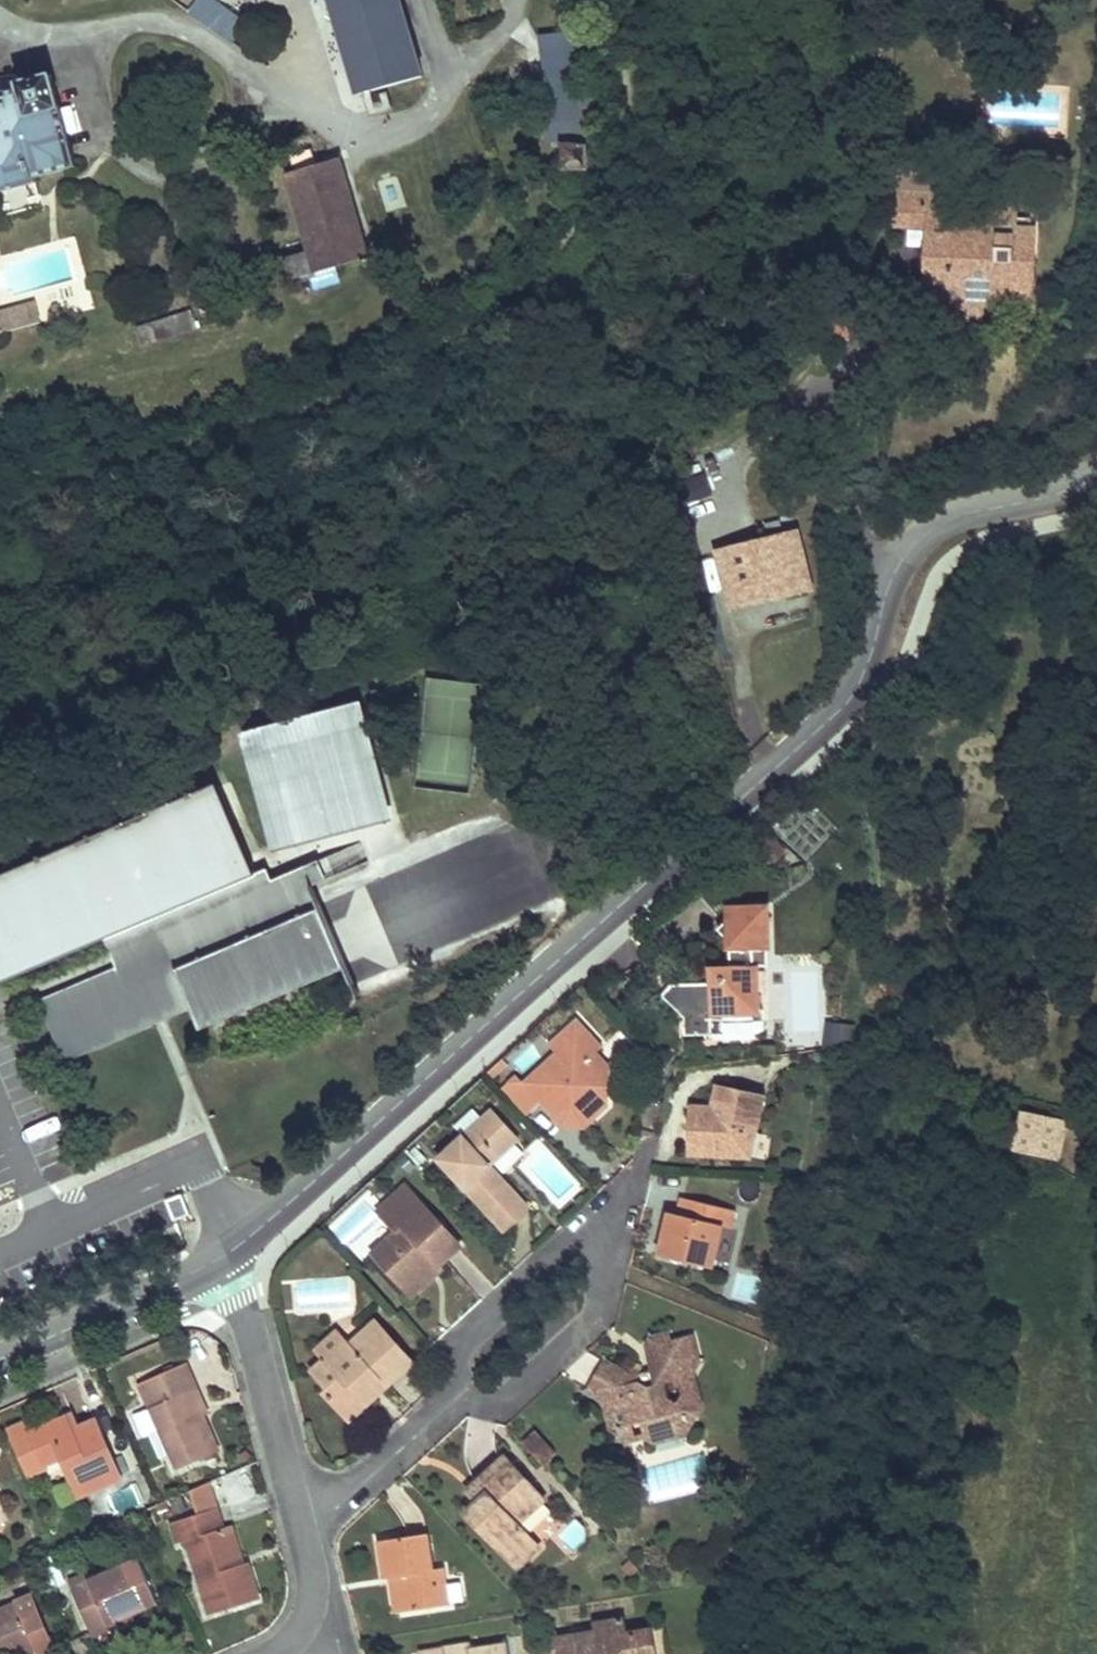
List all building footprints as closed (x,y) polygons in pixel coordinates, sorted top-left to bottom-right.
[(192,4),(237,36),(247,21),(216,0),(195,0),(192,4)] [(361,93),(423,75),(400,0),(332,0),(361,93)] [(576,30),(541,35),(552,123),(589,118),(576,30)] [(36,182),(35,177),(76,166),(67,133),(61,108),(51,74),(18,83),(20,88),(0,94),(0,192),(36,182)] [(1059,93),(993,89),(992,121),(1057,125),(1059,93)] [(71,106),(61,108),(67,133),(78,130),(71,106)] [(563,144),(563,168),(588,169),(588,144),(563,144)] [(290,155),(295,171),(287,173),(310,250),(285,257),(292,280),(368,256),(367,255),(338,158),(316,164),(311,148),(290,155)] [(898,170),(912,171),(912,164),(899,163),(898,170)] [(898,170),(898,187),(951,189),(952,166),(912,164),(912,171),(898,170)] [(979,324),(980,302),(1029,304),(1032,236),(1014,235),(1015,217),(982,216),(982,234),(949,234),(951,189),(898,187),(896,224),(931,226),(927,299),(941,300),(940,320),(979,324)] [(32,299),(17,304),(18,309),(0,314),(0,329),(0,330),(38,320),(32,299)] [(197,328),(191,310),(138,327),(143,345),(197,328)] [(802,527),(706,545),(719,610),(815,591),(802,527)] [(241,727),(273,846),(391,815),(359,696),(241,727)] [(442,770),(440,781),(468,787),(470,776),(442,770)] [(0,876),(0,975),(3,983),(106,939),(119,971),(51,1000),(63,1029),(73,1025),(77,1034),(184,989),(187,997),(201,1031),(348,969),(312,886),(305,867),(273,881),(268,869),(255,874),(217,784),(0,876)] [(492,922),(555,902),(530,825),(377,873),(386,901),(422,889),(440,943),(493,926),(492,922)] [(327,858),(305,867),(312,886),(335,876),(327,858)] [(765,904),(721,906),(721,948),(726,947),(727,961),(720,962),(712,962),(707,967),(706,975),(706,982),(683,982),(683,1014),(683,1033),(707,1033),(707,1036),(754,1035),(754,1026),(761,1025),(762,1021),(762,962),(751,962),(751,947),(766,947),(765,904)] [(692,935),(676,958),(698,976),(706,975),(707,967),(712,962),(720,962),(717,953),(692,935)] [(669,982),(661,993),(683,1014),(683,982),(669,982)] [(51,1000),(43,1003),(63,1049),(187,997),(184,989),(77,1034),(73,1025),(63,1029),(51,1000)] [(595,1054),(603,1047),(577,1019),(549,1044),(557,1052),(524,1083),(541,1101),(555,1116),(565,1108),(577,1108),(579,1106),(591,1117),(606,1103),(608,1068),(595,1054)] [(851,1039),(853,1023),(825,1019),(822,1035),(851,1039)] [(541,1101),(524,1083),(516,1075),(502,1088),(527,1114),(541,1101)] [(763,1093),(716,1082),(712,1104),(711,1111),(696,1111),(695,1121),(687,1121),(686,1142),(686,1155),(749,1155),(763,1093)] [(687,1104),(687,1121),(695,1121),(696,1111),(711,1111),(712,1104),(687,1104)] [(489,1165),(517,1137),(492,1111),(439,1159),(504,1229),(528,1207),(489,1165)] [(1065,1122),(1020,1112),(1011,1150),(1056,1160),(1065,1122)] [(398,1231),(373,1254),(404,1288),(434,1260),(439,1266),(462,1245),(403,1183),(376,1208),(398,1231)] [(188,1214),(180,1194),(164,1201),(172,1220),(188,1214)] [(722,1226),(730,1227),(734,1209),(683,1198),(679,1214),(670,1212),(665,1230),(660,1255),(713,1266),(722,1226)] [(434,1260),(404,1288),(410,1294),(439,1266),(434,1260)] [(346,1341),(325,1360),(313,1371),(328,1387),(323,1391),(342,1412),(378,1379),(386,1387),(413,1362),(376,1321),(350,1345),(346,1341)] [(338,1331),(316,1351),(325,1360),(346,1341),(338,1331)] [(589,1390),(617,1407),(614,1411),(618,1428),(640,1420),(644,1436),(654,1441),(685,1434),(691,1424),(686,1408),(667,1397),(664,1383),(690,1377),(698,1362),(692,1337),(669,1343),(667,1334),(651,1337),(645,1347),(651,1370),(655,1385),(654,1386),(641,1380),(637,1372),(629,1374),(606,1361),(594,1380),(589,1390)] [(150,1407),(177,1469),(219,1451),(203,1416),(192,1390),(197,1388),(187,1364),(139,1384),(150,1407)] [(651,1370),(637,1372),(641,1380),(654,1386),(655,1385),(651,1370)] [(690,1377),(664,1383),(667,1397),(686,1408),(691,1424),(701,1406),(690,1377)] [(378,1379),(342,1412),(349,1420),(386,1387),(378,1379)] [(197,1388),(192,1390),(203,1416),(209,1414),(197,1388)] [(150,1407),(133,1415),(141,1432),(146,1430),(166,1474),(177,1469),(150,1407)] [(76,1415),(66,1419),(71,1431),(81,1427),(76,1415)] [(66,1419),(31,1434),(44,1465),(61,1458),(78,1497),(120,1478),(96,1421),(81,1427),(71,1431),(66,1419)] [(640,1420),(618,1428),(620,1435),(631,1441),(644,1436),(640,1420)] [(535,1430),(523,1442),(543,1464),(556,1452),(535,1430)] [(545,1499),(505,1456),(474,1485),(485,1496),(476,1504),(467,1513),(518,1567),(539,1547),(518,1524),(545,1499)] [(644,1471),(650,1498),(698,1487),(691,1459),(644,1471)] [(235,1566),(223,1527),(209,1482),(166,1500),(179,1543),(187,1540),(210,1614),(259,1599),(247,1562),(245,1563),(235,1566)] [(474,1485),(466,1493),(476,1504),(485,1496),(474,1485)] [(561,1537),(577,1548),(589,1530),(573,1519),(561,1537)] [(232,1525),(223,1527),(235,1566),(245,1563),(232,1525)] [(432,1569),(426,1534),(399,1538),(380,1540),(385,1578),(391,1577),(397,1576),(402,1611),(448,1608),(443,1567),(432,1569)] [(86,1575),(69,1582),(93,1636),(110,1629),(108,1624),(132,1613),(157,1602),(138,1558),(88,1580),(86,1575)] [(397,1576),(391,1577),(396,1612),(402,1611),(397,1576)] [(16,1653),(27,1653),(49,1644),(38,1618),(25,1623),(16,1602),(0,1608),(0,1653),(5,1653),(7,1653),(14,1650),(16,1653)] [(132,1613),(108,1624),(110,1629),(134,1618),(132,1613)] [(557,1638),(559,1653),(654,1653),(650,1630),(625,1634),(623,1619),(596,1624),(597,1632),(557,1638)] [(73,1645),(77,1653),(100,1653),(93,1636),(73,1645)] [(421,1652),(421,1653),(507,1653),(506,1644),(471,1650),(470,1644),(421,1652)]
